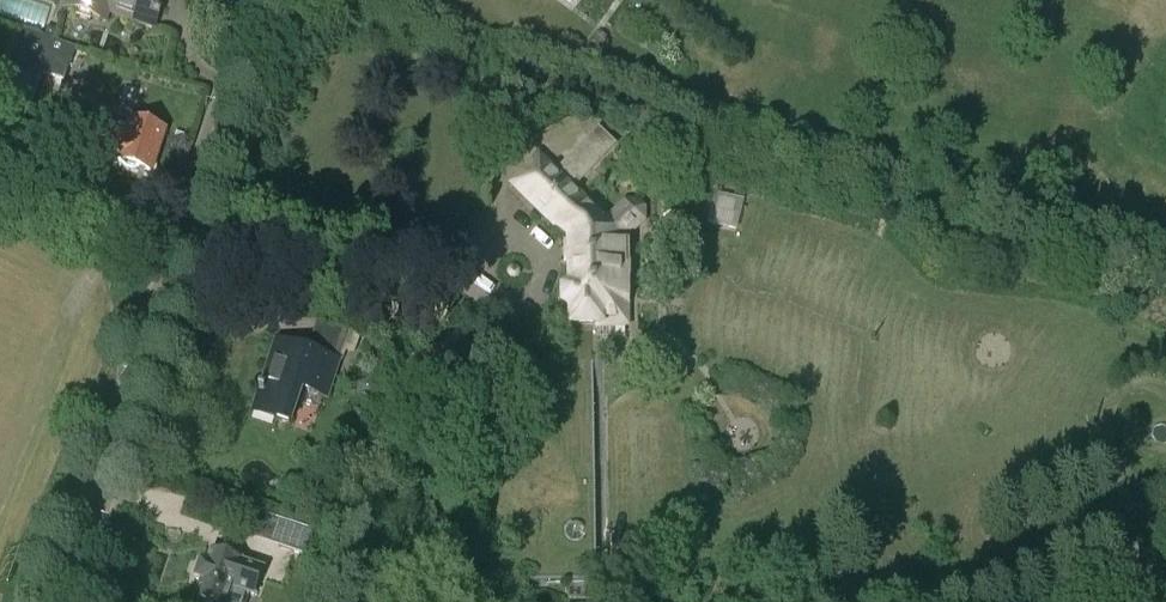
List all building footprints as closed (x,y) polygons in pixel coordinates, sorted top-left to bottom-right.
[(153,29),(162,0),(65,0),(62,9),(103,22),(106,13),(153,29)] [(30,32),(19,65),(64,81),(75,48),(30,32)] [(97,129),(90,150),(118,160),(118,161),(122,162),(124,166),(132,168),(136,167),(150,172),(163,132),(131,122),(94,110),(89,127),(97,129)] [(560,164),(580,183),(619,142),(599,124),(560,164)] [(572,308),(572,325),(623,325),(623,285),(627,281),(627,269),(623,266),(623,239),(641,220),(641,212),(634,206),(628,206),(611,223),(604,223),(539,160),(515,185),(571,239),(571,287),(564,291),(564,304),(572,308)] [(253,413),(289,425),(300,389),(325,397),(347,330),(316,320),(306,352),(276,342),(253,413)] [(371,377),(357,385),(362,393),(370,396),(379,391),(371,377)] [(288,523),(286,523),(278,547),(312,558),(332,565),(340,540),(288,523)] [(222,552),(213,549),(212,552),(211,551),(206,564),(199,562),(194,580),(200,582),(194,601),(196,601),(246,601),(249,594),(254,595),(262,569),(240,562),(240,560),(222,554),(222,552)]
